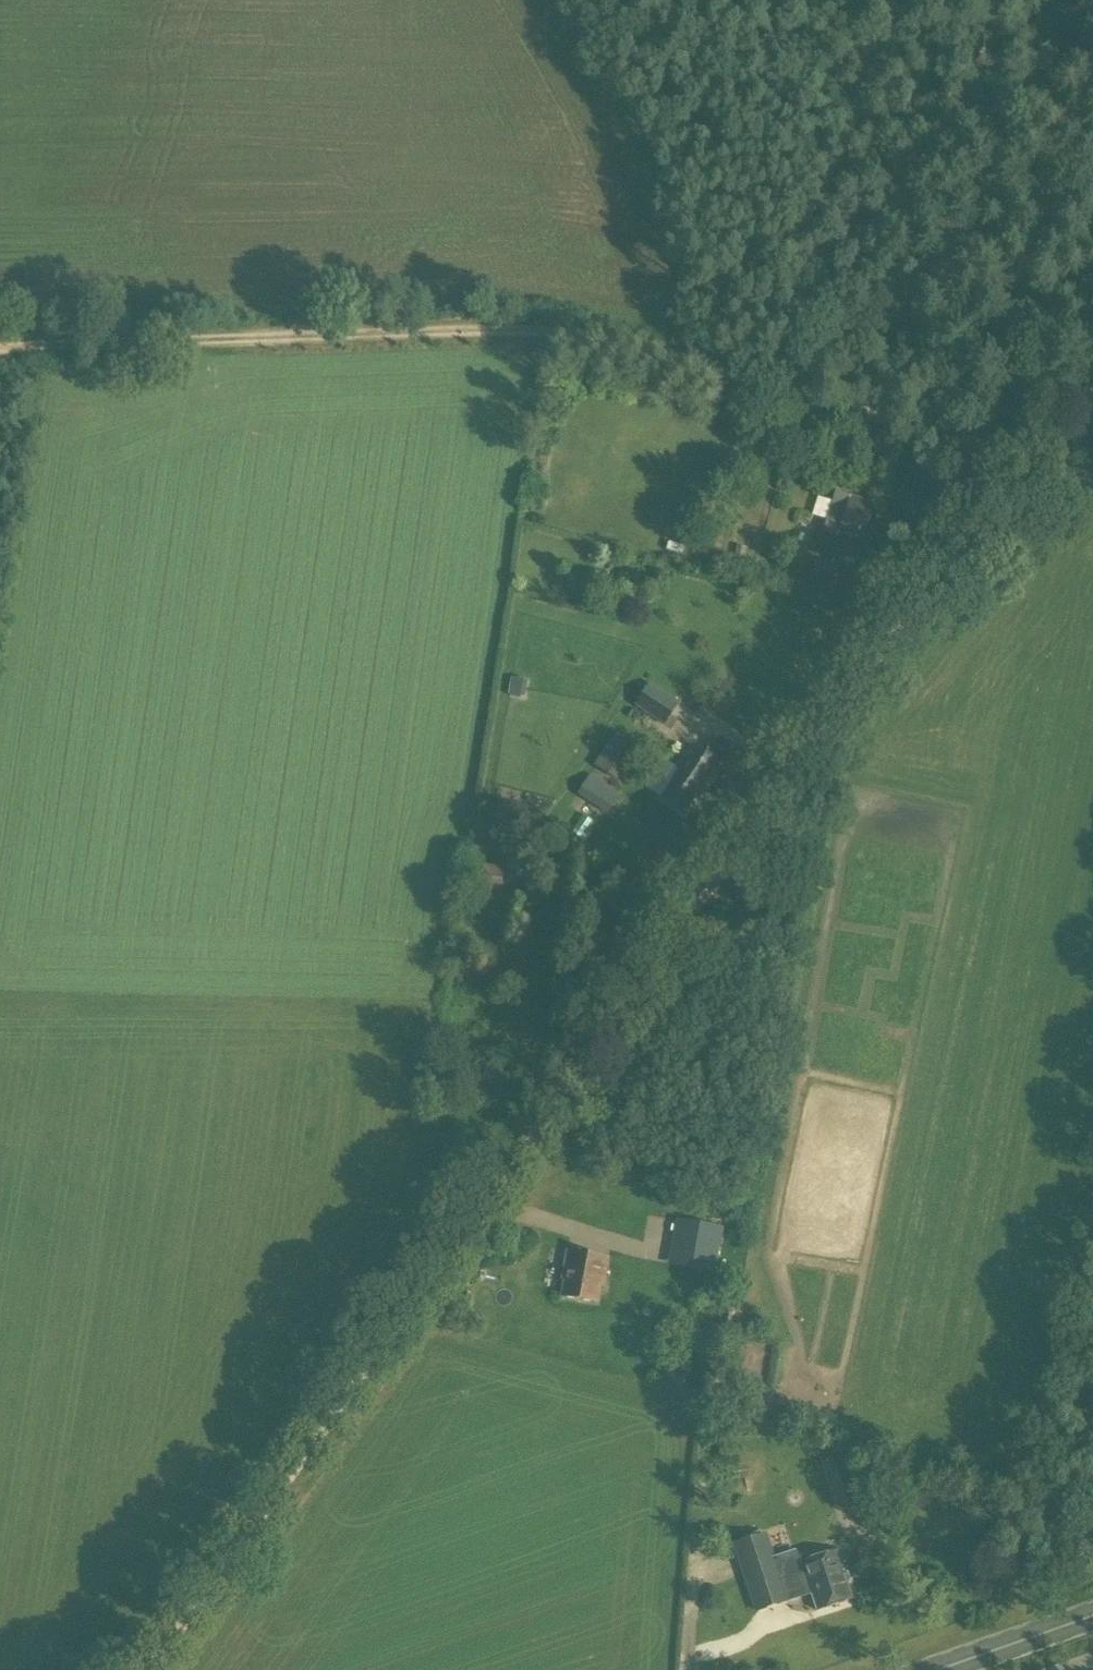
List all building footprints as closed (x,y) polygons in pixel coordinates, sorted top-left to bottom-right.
[(864,543),(877,504),(835,490),(823,529),(864,543)] [(706,566),(710,554),(696,550),(692,562),(706,566)] [(832,585),(837,566),(822,562),(816,580),(832,585)] [(528,681),(511,679),(508,696),(525,698),(528,681)] [(665,727),(680,704),(650,684),(635,706),(665,727)] [(617,781),(638,748),(615,733),(594,766),(617,781)] [(702,794),(722,764),(692,745),(677,768),(679,770),(662,797),(686,813),(699,792),(702,794)] [(608,816),(621,794),(591,775),(577,797),(608,816)] [(501,892),(504,869),(470,863),(466,887),(501,892)] [(637,1233),(647,1238),(654,1220),(644,1216),(637,1233)] [(723,1228),(700,1224),(691,1269),(715,1273),(723,1228)] [(605,1277),(608,1258),(568,1251),(565,1269),(568,1270),(563,1295),(597,1301),(602,1277),(605,1277)] [(773,1564),(763,1535),(735,1545),(758,1611),(811,1593),(817,1610),(853,1597),(845,1574),(846,1574),(838,1551),(799,1563),(802,1573),(786,1579),(781,1565),(776,1563),(773,1564)]
